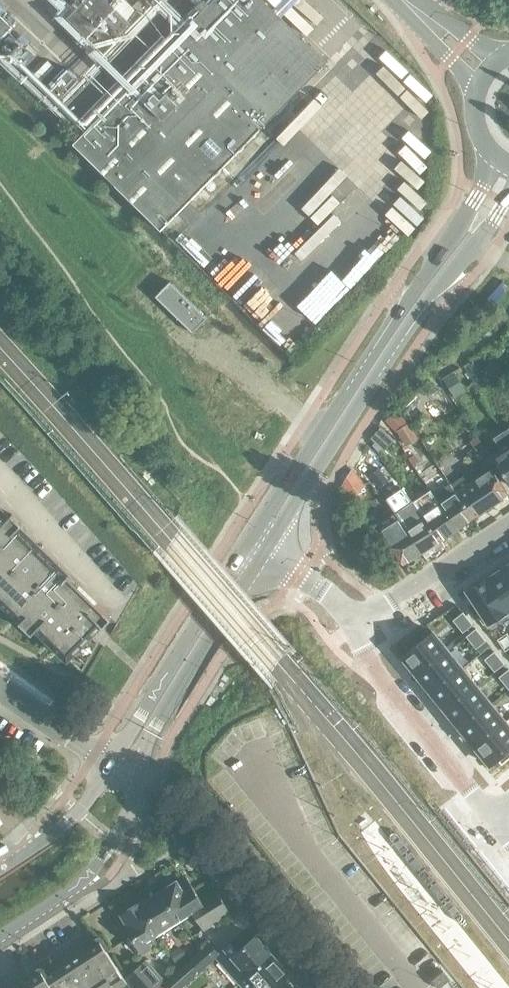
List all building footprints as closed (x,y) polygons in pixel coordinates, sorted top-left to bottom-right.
[(70,17),(104,51),(131,24),(107,0),(86,0),(70,17)] [(263,0),(217,0),(75,143),(162,229),(261,127),(260,127),(325,61),(263,0)] [(325,15),(310,0),(287,0),(283,5),(311,30),(325,15)] [(0,14),(0,38),(12,26),(0,14)] [(339,270),(303,308),(316,321),(353,283),(339,270)] [(170,280),(155,295),(193,332),(207,317),(170,280)] [(473,361),(465,366),(476,383),(484,378),(473,361)] [(454,371),(442,378),(455,398),(466,390),(454,371)] [(415,399),(405,409),(408,413),(419,403),(415,399)] [(398,410),(386,420),(396,432),(398,431),(410,423),(398,410)] [(410,423),(398,431),(408,446),(420,438),(410,423)] [(381,427),(372,438),(385,450),(395,440),(381,427)] [(495,438),(505,454),(495,460),(508,481),(508,438),(504,431),(495,438)] [(478,435),(470,441),(479,455),(487,449),(478,435)] [(367,479),(385,462),(374,450),(356,467),(367,479)] [(415,454),(409,458),(414,465),(419,462),(415,454)] [(453,485),(454,486),(475,517),(492,505),(508,494),(508,492),(508,491),(489,462),(489,461),(453,485)] [(353,468),(342,488),(350,499),(367,486),(353,468)] [(452,483),(434,495),(457,529),(475,517),(454,486),(453,485),(452,483)] [(404,487),(387,498),(396,512),(396,513),(422,553),(440,541),(414,501),(413,502),(404,487)] [(431,490),(414,501),(440,541),(457,529),(434,495),(431,490)] [(396,513),(378,525),(383,533),(404,564),(422,553),(396,513)] [(8,596),(2,602),(15,614),(21,608),(28,615),(21,622),(33,634),(38,629),(48,639),(54,633),(61,640),(56,646),(69,659),(75,653),(86,665),(99,642),(92,635),(102,624),(104,626),(112,618),(97,603),(96,603),(97,604),(92,609),(0,520),(0,587),(8,596)] [(486,580),(507,612),(508,612),(508,611),(508,580),(502,569),(487,579),(486,580)] [(468,591),(492,628),(508,617),(508,613),(508,612),(507,612),(486,580),(487,579),(486,578),(468,591)] [(463,612),(453,620),(458,626),(468,618),(463,612)] [(468,618),(458,626),(463,633),(473,625),(468,618)] [(476,628),(466,636),(471,643),(481,635),(476,628)] [(413,649),(400,659),(409,670),(412,668),(417,674),(415,676),(415,677),(449,651),(434,632),(424,640),(424,639),(413,649)] [(481,635),(471,643),(477,649),(487,641),(481,635)] [(449,651),(415,677),(424,688),(426,685),(432,692),(429,694),(430,695),(463,668),(449,651)] [(495,651),(485,659),(490,665),(500,657),(495,651)] [(500,657),(490,665),(495,672),(505,664),(500,657)] [(463,668),(430,695),(438,705),(441,703),(446,709),(443,712),(444,713),(477,686),(463,668)] [(499,677),(504,683),(508,679),(508,669),(499,677)] [(477,686),(444,713),(452,723),(455,721),(460,727),(458,729),(458,731),(492,704),(477,686)] [(492,704),(458,731),(467,741),(469,739),(475,745),(472,747),(473,748),(506,722),(492,704)] [(473,748),(481,758),(484,756),(491,765),(495,770),(508,758),(508,725),(506,722),(473,748)] [(0,786),(0,808),(2,811),(14,802),(2,785),(0,786)] [(177,881),(162,891),(170,905),(174,903),(181,916),(180,916),(180,917),(191,910),(204,929),(231,912),(217,890),(201,899),(188,878),(178,883),(177,881)] [(170,905),(162,891),(145,902),(144,900),(140,902),(157,931),(180,917),(180,916),(181,916),(174,903),(170,905)] [(157,931),(140,902),(122,913),(127,921),(123,923),(143,954),(152,948),(146,939),(157,931)] [(267,944),(264,944),(256,935),(245,945),(239,937),(219,953),(210,943),(166,981),(171,987),(181,987),(217,957),(240,983),(273,954),(271,951),(271,949),(267,944)] [(113,985),(115,987),(120,987),(128,983),(106,950),(109,948),(103,938),(101,937),(99,937),(97,937),(96,938),(95,941),(95,943),(96,944),(49,975),(44,968),(43,967),(41,966),(39,967),(38,968),(37,970),(37,972),(38,974),(16,987),(108,987),(113,985)] [(181,946),(170,954),(177,962),(187,954),(181,946)] [(282,961),(278,956),(275,956),(273,954),(240,983),(245,987),(294,987),(284,977),(290,973),(282,964),(282,961)] [(127,979),(132,987),(156,987),(164,980),(147,961),(127,979)] [(437,983),(441,987),(451,987),(458,983),(450,973),(437,983)]
